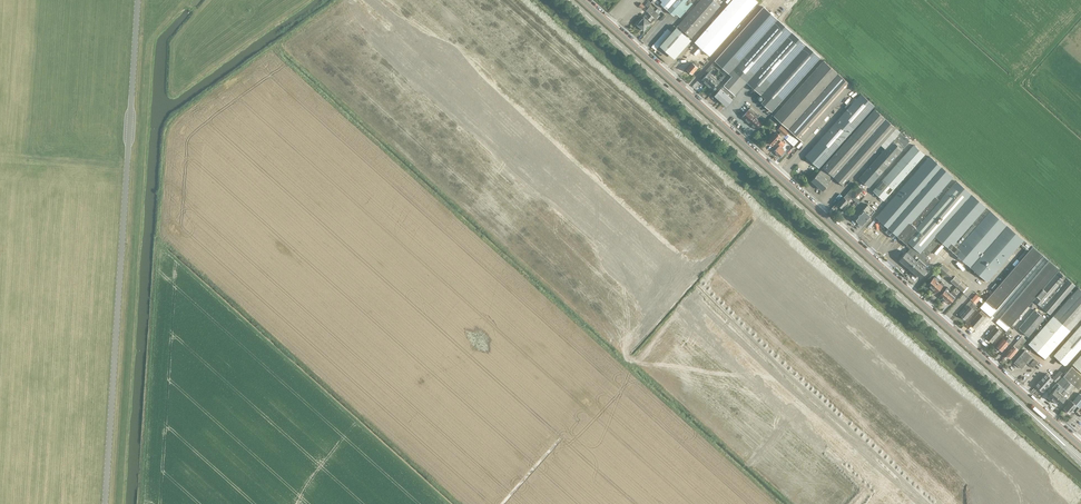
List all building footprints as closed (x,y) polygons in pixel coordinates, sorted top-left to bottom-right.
[(670,12),(668,14),(672,18),(674,15),(676,13),(680,16),(695,0),(662,0),(663,1),(661,3),(670,12)] [(678,25),(692,38),(726,0),(700,0),(678,25)] [(757,1),(756,0),(732,0),(695,42),(710,55),(757,1)] [(637,24),(641,27),(655,11),(650,6),(646,10),(648,13),(646,16),(645,15),(643,17),(637,24)] [(763,6),(715,60),(717,63),(722,67),(725,70),(729,73),(726,77),(720,84),(717,87),(715,89),(717,91),(714,95),(726,105),(733,98),(747,82),(765,98),(761,102),(771,111),(821,56),(820,55),(780,21),(763,6)] [(655,11),(641,27),(644,30),(650,23),(649,22),(650,20),(651,21),(654,18),(656,20),(660,15),(655,11)] [(687,36),(676,27),(660,45),(670,55),(687,36)] [(708,73),(701,80),(706,85),(714,76),(709,72),(714,66),(717,68),(715,71),(717,73),(719,70),(722,67),(717,63),(715,60),(711,64),(705,71),(708,73)] [(803,142),(852,86),(823,60),(774,116),(803,142)] [(692,74),(698,67),(692,62),(686,69),(692,74)] [(714,76),(706,85),(711,89),(718,82),(720,84),(726,77),(729,73),(725,70),(722,67),(719,70),(723,74),(720,78),(720,77),(718,79),(714,76)] [(861,93),(816,143),(805,156),(819,168),(830,155),(874,105),(861,93)] [(742,117),(747,120),(753,114),(751,112),(753,110),(750,107),(742,117)] [(875,109),(823,167),(834,176),(844,186),(895,127),(875,109)] [(753,114),(747,120),(751,124),(757,118),(759,115),(757,113),(755,116),(753,114)] [(757,118),(751,124),(755,128),(764,119),(761,117),(759,120),(757,118)] [(788,133),(781,127),(779,129),(781,132),(778,135),(776,133),(774,135),(773,134),(770,138),(770,139),(768,141),(772,145),(778,138),(781,141),(784,137),(788,133)] [(900,132),(892,140),(901,148),(901,147),(903,148),(909,141),(900,132)] [(788,133),(784,137),(794,146),(798,141),(793,136),(792,136),(790,134),(790,135),(788,133)] [(869,187),(902,149),(901,148),(892,140),(885,149),(859,178),(869,187)] [(884,200),(924,154),(914,144),(873,190),(884,200)] [(779,146),(774,151),(780,156),(785,151),(779,146)] [(900,238),(936,197),(953,177),(929,156),(876,217),(900,238)] [(818,172),(811,180),(822,190),(829,182),(829,181),(834,176),(823,167),(819,172),(818,172)] [(920,252),(971,194),(957,181),(940,200),(936,197),(900,238),(911,247),(906,253),(906,252),(899,260),(909,269),(922,254),(920,252)] [(847,200),(850,197),(853,199),(862,189),(856,183),(847,193),(837,204),(842,208),(848,201),(847,200)] [(953,252),(990,210),(986,206),(971,194),(920,252),(922,254),(909,269),(920,278),(927,270),(924,267),(930,260),(926,257),(940,240),(949,248),(953,252)] [(862,225),(870,215),(875,210),(867,204),(863,209),(854,219),(862,225)] [(990,210),(953,252),(987,281),(1020,244),(1022,246),(1020,248),(1024,251),(1025,249),(1027,251),(1031,246),(990,210)] [(1032,246),(1029,249),(1040,259),(1043,255),(1032,246)] [(1029,249),(1026,253),(1037,262),(1040,259),(1029,249)] [(1026,253),(1024,256),(1034,265),(1037,262),(1026,253)] [(1024,256),(1021,259),(1031,269),(1034,265),(1024,256)] [(1021,259),(1018,263),(1028,272),(1031,269),(1021,259)] [(1048,260),(1045,263),(1056,272),(1059,269),(1048,260)] [(941,263),(937,268),(938,269),(963,292),(963,291),(964,292),(968,287),(967,286),(942,264),(941,263)] [(1018,263),(1015,266),(1025,275),(1028,272),(1018,263)] [(1045,263),(1043,267),(1053,276),(1056,272),(1045,263)] [(1015,266),(1012,270),(1022,279),(1025,275),(1015,266)] [(1043,267),(1040,270),(1050,279),(1053,276),(1043,267)] [(1012,270),(1009,273),(1020,282),(1022,279),(1012,270)] [(1040,270),(1037,273),(1047,283),(1050,279),(1040,270)] [(1044,287),(1041,290),(1039,294),(1036,297),(1033,300),(1040,306),(1041,305),(1043,307),(1043,308),(1050,314),(1065,296),(1067,298),(1074,290),(1072,288),(1075,285),(1068,279),(1067,279),(1065,277),(1058,271),(1056,273),(1053,277),(1050,280),(1047,284),(1044,287)] [(1009,273),(1006,276),(1017,285),(1020,282),(1009,273)] [(1037,273),(1034,277),(1044,286),(1047,283),(1037,273)] [(927,285),(932,289),(940,279),(938,278),(935,276),(927,285)] [(1006,276),(1003,280),(1014,289),(1017,285),(1006,276)] [(1034,277),(1031,280),(1042,289),(1044,286),(1034,277)] [(940,279),(932,289),(936,293),(944,284),(942,282),(940,284),(938,282),(940,280),(940,279)] [(1003,280),(1000,283),(1011,292),(1014,289),(1003,280)] [(1031,280),(1028,284),(1039,293),(1042,289),(1031,280)] [(1000,283),(997,286),(1008,295),(1011,292),(1000,283)] [(1026,286),(1025,287),(1036,296),(1039,293),(1028,284),(1026,286)] [(997,286),(994,290),(1005,299),(1008,295),(997,286)] [(940,296),(944,300),(950,293),(948,291),(950,289),(948,287),(940,296)] [(1025,287),(1022,290),(1033,300),(1036,296),(1025,287)] [(1040,330),(1039,331),(1038,330),(1030,339),(1032,340),(1028,343),(1045,358),(1080,318),(1080,290),(1078,287),(1040,330)] [(994,290),(991,293),(1002,302),(1005,299),(994,290)] [(1022,290),(1020,294),(1030,303),(1033,300),(1022,290)] [(950,293),(944,300),(948,304),(956,295),(954,293),(952,295),(950,293)] [(991,293),(988,296),(999,306),(1002,302),(991,293)] [(1020,294),(1017,297),(1027,306),(1030,303),(1020,294)] [(988,297),(985,300),(996,309),(999,306),(988,296),(988,297)] [(1017,297),(1014,301),(1024,310),(1027,306),(1017,297)] [(1014,301),(1011,304),(1021,313),(1024,310),(1014,301)] [(965,320),(975,308),(971,304),(968,308),(967,307),(960,315),(965,320)] [(1011,304),(1008,307),(1018,317),(1021,313),(1011,304)] [(1008,307),(1005,311),(1016,320),(1018,317),(1008,307)] [(1018,328),(1028,337),(1030,339),(1038,330),(1036,328),(1045,318),(1035,309),(1018,328)] [(985,318),(985,317),(987,315),(985,313),(985,314),(981,310),(970,323),(976,329),(985,318)] [(1005,311),(1002,314),(1013,323),(1016,320),(1005,311)] [(1002,314),(999,318),(1010,327),(1013,323),(1002,314)] [(1054,355),(1057,358),(1056,360),(1060,364),(1061,363),(1064,365),(1066,365),(1080,348),(1080,324),(1054,355)] [(992,342),(1001,332),(999,330),(1000,329),(999,327),(998,329),(995,327),(986,337),(992,342)] [(1010,358),(1026,340),(1022,336),(1006,354),(1010,358)] [(1002,351),(1011,340),(1008,337),(1005,341),(1003,338),(996,346),(1002,351)] [(1014,363),(1021,368),(1022,369),(1027,363),(1033,368),(1039,362),(1025,350),(1014,363)] [(1077,368),(1080,372),(1080,354),(1073,364),(1077,368)] [(1062,376),(1074,386),(1078,389),(1080,386),(1080,374),(1071,366),(1062,376)] [(1046,374),(1040,381),(1036,385),(1042,391),(1053,380),(1056,383),(1057,382),(1064,373),(1061,371),(1059,371),(1052,379),(1046,374)] [(1053,390),(1048,395),(1054,400),(1059,405),(1069,393),(1068,392),(1074,386),(1062,376),(1057,382),(1056,383),(1052,388),(1053,390)] [(1080,406),(1080,395),(1079,394),(1072,402),(1071,401),(1064,408),(1069,413),(1077,405),(1079,408),(1080,406)]
